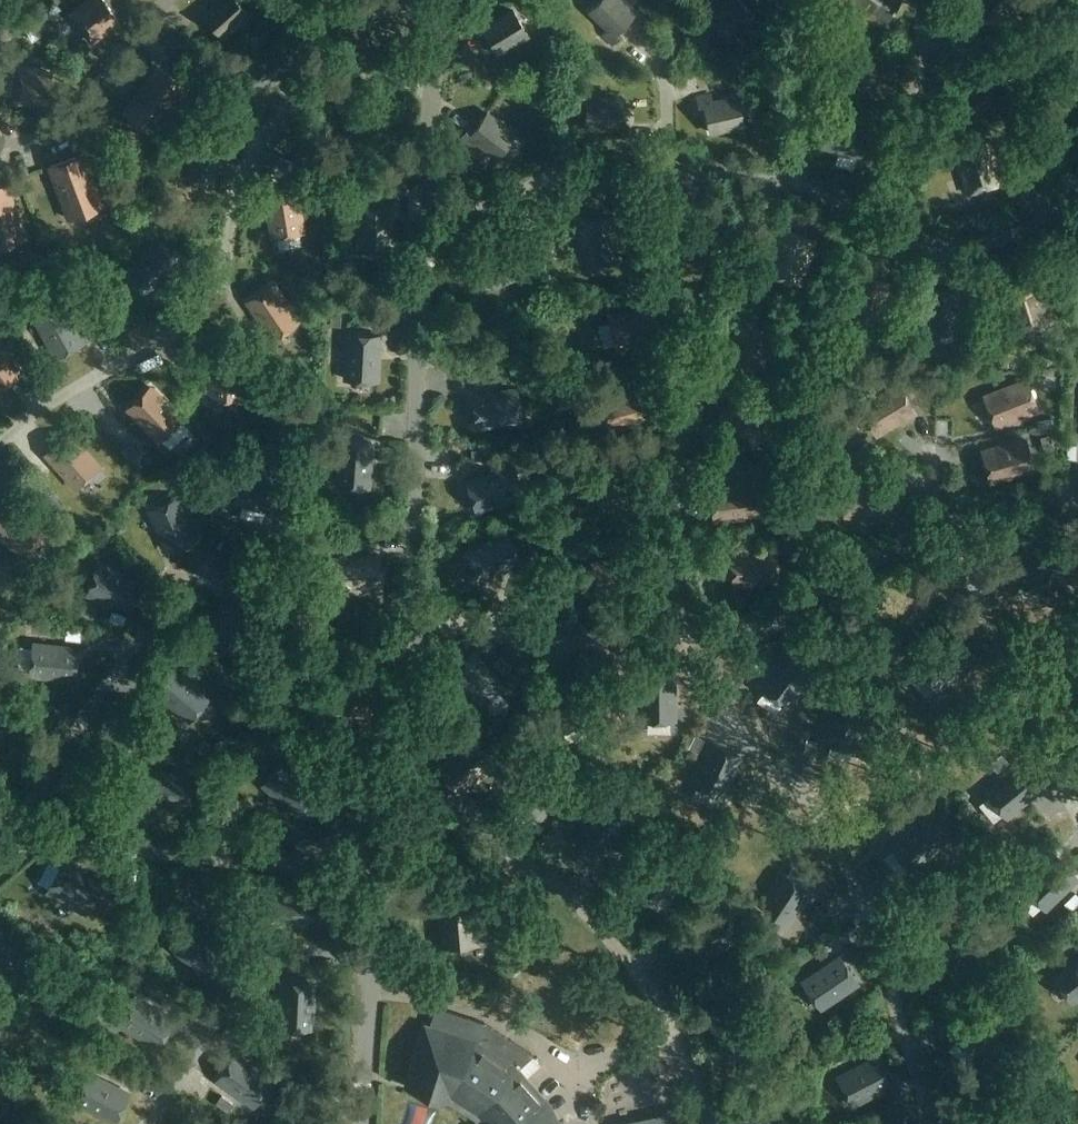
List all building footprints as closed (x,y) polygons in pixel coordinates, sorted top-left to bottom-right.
[(120,22),(104,0),(92,0),(72,15),(92,42),(120,22)] [(236,0),(222,0),(211,10),(206,5),(196,14),(203,23),(207,19),(223,38),(240,23),(245,29),(255,21),(236,0)] [(622,36),(618,33),(635,15),(620,0),(602,0),(590,12),(609,30),(604,35),(614,45),(622,36)] [(739,0),(732,0),(717,14),(712,9),(702,19),(710,27),(714,23),(731,41),(756,17),(739,0)] [(902,0),(849,0),(870,14),(872,10),(888,21),(902,0)] [(320,21),(328,16),(321,2),(312,6),(320,21)] [(529,36),(514,11),(492,25),(488,18),(476,26),(482,35),(486,33),(499,54),(529,36)] [(166,42),(176,53),(184,46),(173,35),(166,42)] [(254,93),(294,74),(281,46),(241,65),(254,93)] [(159,66),(126,111),(155,132),(188,87),(159,66)] [(46,108),(53,74),(19,68),(12,101),(46,108)] [(190,69),(181,81),(189,87),(199,75),(190,69)] [(1014,108),(1001,74),(977,83),(975,76),(961,81),(965,91),(970,89),(979,113),(1000,105),(1002,112),(1014,108)] [(713,103),(711,96),(698,99),(700,110),(706,109),(711,133),(745,126),(738,97),(713,103)] [(622,125),(622,100),(588,100),(588,129),(614,129),(614,136),(628,136),(628,125),(622,125)] [(803,116),(804,101),(793,101),(792,116),(803,116)] [(1022,120),(1035,115),(1032,105),(1018,110),(1022,120)] [(516,135),(488,114),(473,134),(469,131),(462,140),(473,148),(478,142),(498,158),(516,135)] [(870,163),(878,133),(830,119),(821,149),(870,163)] [(1024,130),(1026,141),(1040,138),(1038,128),(1024,130)] [(964,193),(997,184),(989,155),(985,157),(981,143),(957,149),(963,173),(959,174),(964,193)] [(47,166),(67,221),(106,206),(85,151),(47,166)] [(274,169),(261,171),(263,179),(276,177),(274,169)] [(24,237),(6,184),(0,186),(0,245),(24,237)] [(299,233),(304,233),(297,189),(266,194),(274,238),(278,237),(299,233)] [(392,246),(392,202),(361,201),(360,246),(392,246)] [(585,265),(616,263),(614,218),(583,220),(585,265)] [(798,283),(813,241),(784,230),(768,272),(798,283)] [(299,233),(278,237),(279,246),(301,242),(299,233)] [(857,251),(864,238),(855,233),(848,246),(857,251)] [(150,297),(180,265),(157,244),(127,276),(150,297)] [(1038,294),(1032,276),(1006,284),(1015,313),(1011,314),(1017,334),(1051,323),(1042,293),(1038,294)] [(273,339),(299,322),(274,285),(248,302),(273,339)] [(298,288),(289,293),(298,306),(306,300),(298,288)] [(752,302),(755,293),(741,288),(738,297),(752,302)] [(955,338),(958,294),(927,292),(924,337),(955,338)] [(595,310),(610,307),(607,297),(592,301),(595,310)] [(57,358),(84,343),(63,304),(36,319),(57,358)] [(618,349),(661,338),(653,308),(610,319),(618,349)] [(341,325),(341,311),(331,311),(331,325),(341,325)] [(743,371),(772,360),(755,318),(727,329),(743,371)] [(378,382),(380,337),(349,336),(347,380),(378,382)] [(22,374),(0,343),(0,389),(22,374)] [(243,402),(244,357),(213,356),(212,401),(243,402)] [(484,381),(499,379),(497,370),(483,372),(484,381)] [(997,426),(1038,410),(1027,381),(985,397),(997,426)] [(877,435),(915,413),(900,386),(861,408),(877,435)] [(160,441),(182,420),(151,388),(129,410),(160,441)] [(478,428),(522,421),(517,391),(473,397),(478,428)] [(335,432),(336,416),(324,415),(324,432),(335,432)] [(1041,443),(1051,440),(1047,425),(1037,428),(1041,443)] [(77,488),(100,467),(70,434),(47,455),(77,488)] [(991,483),(1034,471),(1026,441),(983,453),(991,483)] [(369,488),(373,444),(342,442),(339,486),(369,488)] [(129,444),(122,451),(132,462),(140,455),(129,444)] [(1076,459),(1077,446),(1067,446),(1067,459),(1076,459)] [(473,459),(488,459),(488,450),(473,450),(473,459)] [(270,510),(280,467),(249,460),(240,504),(270,510)] [(477,513),(526,497),(514,462),(465,479),(477,513)] [(877,481),(892,482),(893,472),(878,470),(877,481)] [(715,522),(759,516),(755,485),(711,491),(715,522)] [(889,521),(893,490),(849,485),(845,516),(889,521)] [(169,552),(197,539),(179,498),(151,511),(169,552)] [(44,534),(12,503),(0,515),(0,534),(23,556),(44,534)] [(718,537),(734,535),(733,525),(717,527),(718,537)] [(480,582),(520,563),(507,535),(467,554),(480,582)] [(300,564),(311,563),(310,547),(299,547),(300,564)] [(735,586),(779,581),(775,550),(731,555),(735,586)] [(526,558),(533,573),(542,568),(535,554),(526,558)] [(337,593),(381,590),(379,559),(335,562),(337,593)] [(131,609),(141,579),(99,565),(89,594),(131,609)] [(796,591),(790,583),(775,592),(781,601),(796,591)] [(242,650),(257,608),(228,598),(212,640),(242,650)] [(269,598),(264,612),(274,616),(279,602),(269,598)] [(75,681),(79,650),(35,645),(31,676),(75,681)] [(963,669),(942,646),(909,675),(930,698),(963,669)] [(740,655),(751,665),(758,657),(747,647),(740,655)] [(791,648),(762,687),(766,690),(783,702),(787,706),(816,667),(791,648)] [(479,707),(503,687),(473,653),(450,674),(479,707)] [(503,673),(511,667),(500,654),(493,661),(503,673)] [(190,721),(210,697),(176,669),(156,693),(190,721)] [(671,676),(642,678),(644,721),(648,720),(671,719),(673,719),(671,676)] [(374,716),(377,685),(333,681),(330,712),(374,716)] [(559,732),(589,725),(579,682),(549,689),(559,732)] [(830,695),(823,741),(830,742),(852,746),(856,747),(864,701),(830,695)] [(635,715),(634,700),(624,701),(624,715),(635,715)] [(132,713),(143,721),(149,714),(138,705),(132,713)] [(456,732),(450,738),(459,748),(466,742),(456,732)] [(695,736),(688,749),(698,754),(704,740),(695,736)] [(816,741),(806,739),(803,754),(813,756),(816,741)] [(462,794),(494,764),(473,741),(441,771),(462,794)] [(712,741),(693,781),(698,784),(717,793),(724,796),(743,756),(712,741)] [(179,760),(184,752),(173,744),(167,753),(179,760)] [(1023,761),(984,794),(1006,821),(1045,788),(1023,761)] [(297,816),(318,793),(285,763),(264,786),(297,816)] [(559,763),(555,772),(568,776),(571,767),(559,763)] [(544,819),(560,778),(531,767),(515,808),(544,819)] [(189,806),(190,775),(145,773),(144,804),(189,806)] [(571,836),(605,859),(635,813),(601,791),(571,836)] [(895,816),(902,824),(913,815),(906,807),(895,816)] [(888,848),(910,873),(949,839),(927,814),(888,848)] [(658,908),(689,877),(667,855),(636,887),(658,908)] [(1044,909),(1077,879),(1055,856),(1023,887),(1044,909)] [(486,862),(476,863),(476,878),(486,878),(486,862)] [(87,914),(102,886),(63,865),(48,892),(87,914)] [(754,911),(785,932),(811,892),(781,871),(754,911)] [(116,897),(124,885),(115,880),(108,892),(116,897)] [(442,945),(479,942),(476,900),(481,899),(480,882),(451,884),(452,899),(438,900),(442,945)] [(332,899),(343,899),(343,883),(331,884),(332,899)] [(276,926),(320,926),(320,894),(276,894),(276,926)] [(1075,894),(1062,907),(1069,914),(1077,905),(1077,897),(1075,894)] [(224,940),(232,932),(221,922),(214,930),(224,940)] [(208,979),(228,956),(195,926),(174,950),(208,979)] [(31,954),(0,936),(0,972),(15,981),(31,954)] [(821,1009),(858,984),(840,958),(804,983),(821,1009)] [(1077,1000),(1077,961),(1055,978),(1073,1003),(1077,1000)] [(312,1029),(315,985),(283,983),(281,1028),(312,1029)] [(169,1007),(174,998),(160,991),(156,1000),(169,1007)] [(273,1007),(274,991),(263,991),(262,1007),(273,1007)] [(158,1048),(174,1021),(136,998),(120,1025),(158,1048)] [(724,1052),(753,1040),(736,999),(707,1011),(724,1052)] [(486,1024),(437,1008),(430,1028),(426,1027),(408,1082),(451,1097),(479,1114),(485,1121),(483,1123),(484,1123),(559,1123),(549,1106),(518,1071),(534,1057),(531,1054),(486,1024)] [(255,1107),(273,1081),(236,1056),(218,1081),(255,1107)] [(853,1106),(892,1086),(878,1058),(838,1078),(853,1106)] [(122,1080),(127,1071),(114,1065),(110,1074),(122,1080)] [(115,1122),(129,1094),(89,1074),(76,1102),(115,1122)] [(229,1111),(235,1102),(222,1094),(217,1102),(229,1111)] [(408,1123),(436,1123),(440,1108),(413,1102),(408,1123)] [(681,1113),(678,1111),(617,1123),(683,1123),(681,1113)]
